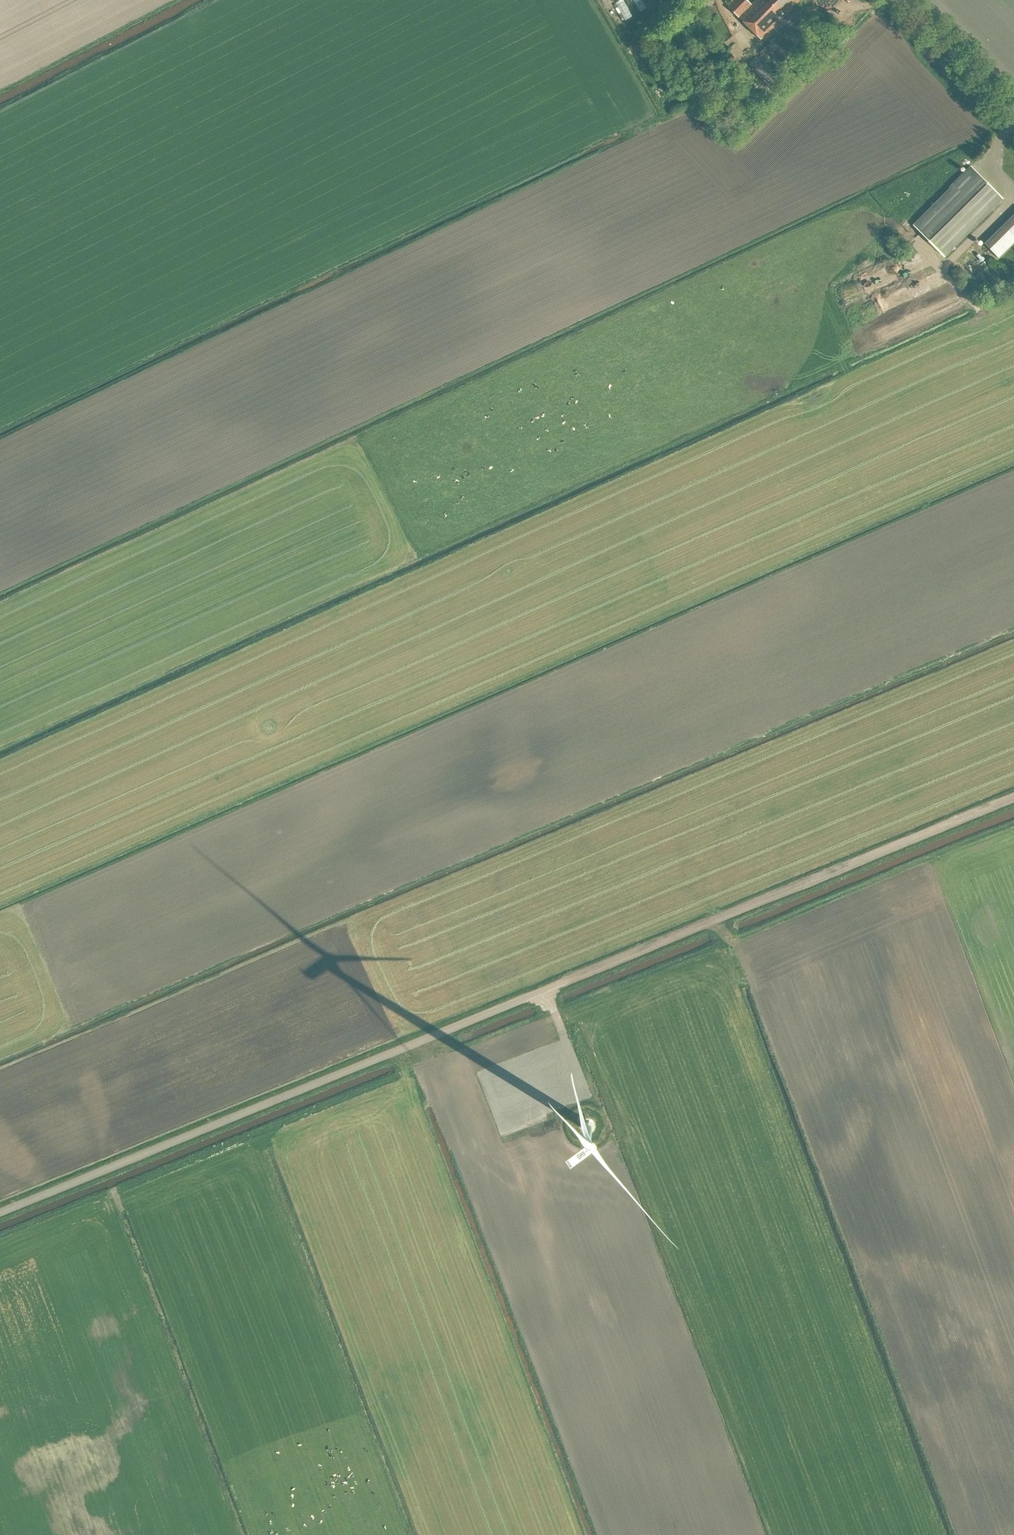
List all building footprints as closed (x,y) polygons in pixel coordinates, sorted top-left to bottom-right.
[(751,5),(746,0),(735,0),(729,7),(760,39),(760,40),(761,39),(800,0),(756,0),(751,5)] [(766,48),(766,47),(763,50),(760,52),(761,54),(762,56),(768,50),(766,48)] [(663,82),(655,87),(665,104),(672,100),(663,82)] [(1002,198),(971,166),(949,187),(951,189),(914,225),(944,256),(1002,198)] [(985,244),(999,258),(1013,243),(1013,215),(985,244)] [(593,1126),(592,1125),(592,1124),(592,1123),(591,1123),(591,1122),(590,1121),(589,1121),(588,1121),(587,1121),(586,1121),(585,1121),(584,1122),(583,1123),(583,1124),(582,1125),(582,1126),(582,1127),(583,1128),(583,1129),(584,1129),(584,1130),(585,1130),(586,1131),(587,1131),(588,1131),(589,1131),(590,1131),(590,1130),(591,1129),(592,1129),(592,1128),(592,1127),(593,1126)]
